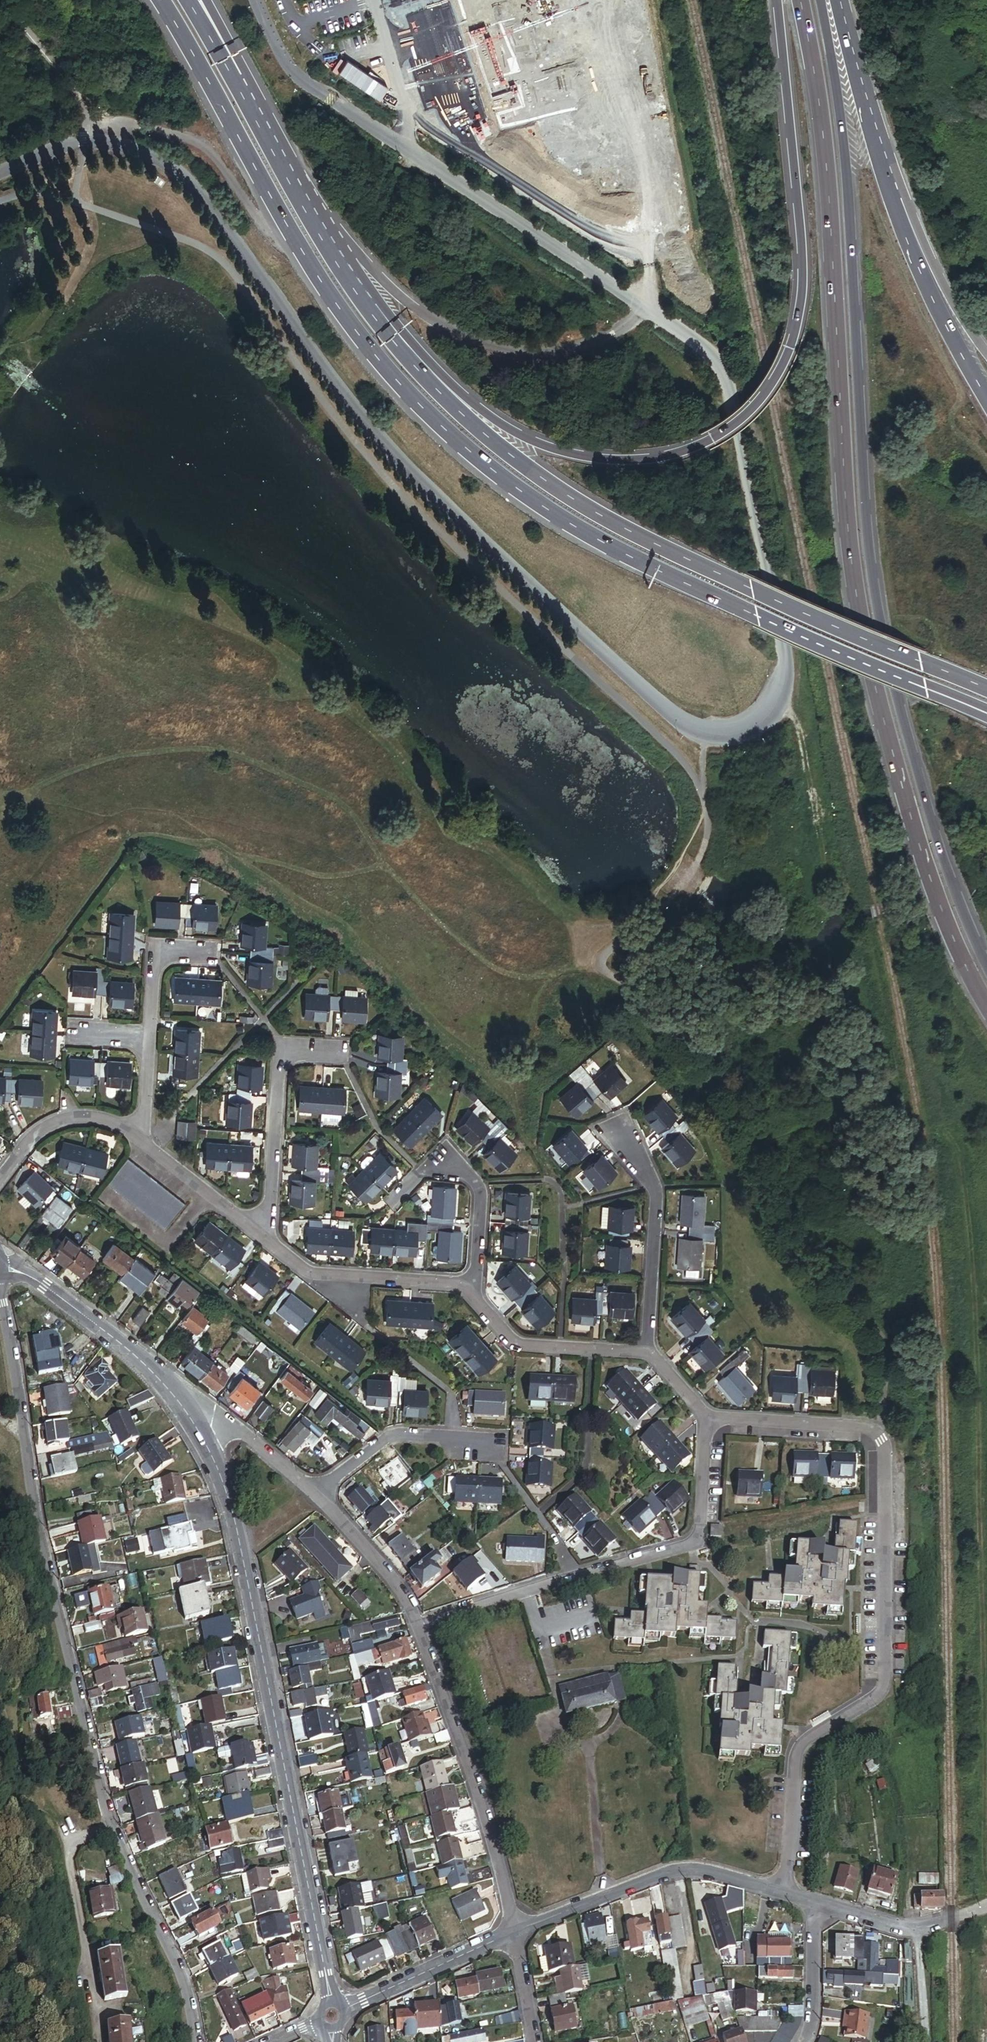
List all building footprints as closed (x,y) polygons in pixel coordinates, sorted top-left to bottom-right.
[(387,173),(397,180),(404,170),(393,163),(387,173)] [(707,214),(701,215),(702,225),(709,224),(707,214)] [(172,915),(181,916),(182,903),(153,902),(152,925),(158,925),(172,926),(172,915)] [(201,927),(211,927),(212,904),(182,903),(181,916),(190,916),(189,926),(201,927)] [(104,935),(125,936),(125,924),(126,913),(105,912),(104,935)] [(181,926),(189,926),(190,916),(181,916),(181,926)] [(257,953),(257,944),(258,923),(237,922),(237,938),(237,945),(244,945),(244,953),(257,953)] [(104,959),(125,959),(125,947),(125,936),(104,935),(104,959)] [(257,953),(266,954),(266,944),(257,944),(257,953)] [(243,984),(265,985),(266,964),(257,964),(257,953),(244,953),(243,968),(243,984)] [(257,964),(266,964),(266,954),(257,953),(257,964)] [(102,968),(92,966),(92,975),(91,982),(100,982),(102,968)] [(82,997),(100,998),(100,982),(91,982),(92,975),(71,974),(71,977),(70,987),(70,996),(82,997)] [(174,1003),(196,1004),(197,982),(175,981),(175,987),(174,1003)] [(116,1006),(127,1007),(128,983),(100,982),(100,998),(107,998),(106,1006),(116,1006)] [(196,1004),(218,1005),(219,983),(210,982),(197,982),(196,1004)] [(316,998),(328,998),(328,990),(318,989),(316,992),(316,998)] [(328,998),(316,998),(307,998),(307,1020),(327,1020),(327,1013),(336,1013),(336,998),(328,998)] [(342,1020),(366,1021),(366,999),(356,999),(344,999),(336,998),(336,1013),(342,1013),(342,1020)] [(27,1034),(47,1035),(48,1026),(48,1013),(28,1012),(27,1034)] [(251,1017),(236,1015),(236,1022),(250,1024),(251,1017)] [(26,1057),(46,1058),(47,1041),(47,1035),(27,1034),(26,1057)] [(170,1056),(192,1057),(193,1037),(171,1036),(171,1046),(170,1056)] [(394,1066),(394,1058),(395,1037),(374,1037),(373,1058),(380,1058),(380,1066),(394,1066)] [(169,1082),(191,1083),(192,1057),(170,1056),(170,1059),(169,1081),(169,1082)] [(87,1075),(95,1076),(96,1060),(81,1059),(67,1058),(66,1084),(86,1085),(87,1075)] [(394,1066),(402,1067),(403,1058),(394,1058),(394,1066)] [(114,1086),(124,1086),(125,1061),(108,1060),(96,1060),(95,1076),(104,1076),(104,1085),(105,1085),(114,1086)] [(607,1088),(611,1093),(614,1090),(625,1080),(612,1065),(597,1078),(590,1084),(600,1094),(607,1088)] [(394,1097),(394,1076),(394,1066),(380,1066),(380,1076),(373,1076),(373,1096),(394,1097)] [(394,1076),(402,1076),(402,1067),(394,1066),(394,1076)] [(590,1084),(597,1078),(587,1066),(580,1072),(590,1084)] [(247,1093),(255,1093),(256,1072),(233,1071),(232,1101),(246,1102),(247,1093)] [(583,1090),(590,1084),(580,1072),(573,1079),(577,1085),(583,1090)] [(588,1104),(600,1094),(590,1084),(583,1090),(577,1085),(562,1098),(577,1114),(588,1104)] [(114,1086),(105,1085),(105,1090),(106,1095),(108,1096),(110,1096),(112,1096),(113,1095),(114,1092),(114,1086)] [(15,1110),(37,1110),(37,1088),(7,1087),(7,1100),(15,1100),(15,1110)] [(293,1112),(320,1113),(321,1092),(294,1090),(293,1112)] [(321,1092),(320,1113),(340,1114),(343,1114),(344,1093),(321,1092)] [(671,1127),(664,1120),(670,1114),(656,1098),(638,1114),(646,1123),(660,1138),(671,1127)] [(413,1115),(428,1131),(444,1116),(428,1100),(413,1115)] [(223,1128),(245,1129),(246,1102),(232,1101),(225,1101),(223,1128)] [(339,1120),(340,1114),(320,1113),(319,1122),(337,1122),(339,1120)] [(485,1145),(495,1135),(485,1124),(475,1113),(459,1128),(473,1142),(479,1137),(485,1145)] [(396,1132),(412,1148),(428,1131),(413,1115),(396,1132)] [(504,1128),(493,1116),(485,1124),(495,1135),(499,1132),(504,1128)] [(682,1118),(671,1127),(676,1133),(687,1123),(682,1118)] [(179,1134),(192,1134),(192,1124),(180,1124),(179,1134)] [(675,1165),(691,1150),(676,1133),(671,1127),(660,1138),(665,1144),(660,1148),(669,1158),(675,1165)] [(586,1144),(587,1143),(582,1138),(575,1129),(558,1144),(570,1158),(579,1150),(586,1144)] [(499,1132),(495,1135),(502,1143),(506,1140),(499,1132)] [(500,1172),(516,1157),(502,1143),(495,1135),(485,1145),(491,1150),(485,1155),(500,1172)] [(296,1173),(309,1173),(310,1164),(311,1144),(291,1144),(290,1164),(296,1165),(296,1173)] [(579,1150),(582,1153),(589,1147),(586,1144),(579,1150)] [(593,1155),(596,1158),(604,1151),(601,1148),(593,1155)] [(202,1175),(225,1176),(226,1153),(203,1151),(202,1175)] [(602,1182),(618,1168),(610,1158),(604,1151),(596,1158),(587,1166),(602,1182)] [(225,1176),(231,1177),(245,1177),(246,1154),(226,1153),(225,1176)] [(367,1172),(380,1185),(396,1170),(383,1157),(377,1162),(368,1171),(367,1172)] [(363,1167),(368,1171),(377,1162),(373,1158),(370,1158),(364,1164),(363,1167)] [(58,1182),(74,1182),(75,1160),(53,1159),(53,1176),(58,1182)] [(74,1182),(96,1183),(97,1161),(75,1160),(74,1182)] [(347,1163),(346,1170),(354,1171),(355,1164),(347,1163)] [(111,1177),(117,1182),(126,1171),(120,1166),(111,1177)] [(31,1168),(14,1185),(32,1203),(49,1185),(31,1168)] [(117,1182),(124,1186),(132,1175),(126,1171),(117,1182)] [(351,1187),(364,1200),(380,1185),(367,1172),(358,1180),(351,1187)] [(288,1203),(308,1204),(309,1184),(309,1173),(296,1173),(295,1183),(289,1182),(288,1203)] [(124,1186),(129,1191),(138,1180),(132,1175),(124,1186)] [(103,1188),(109,1193),(117,1182),(111,1177),(103,1188)] [(244,1185),(245,1177),(231,1177),(230,1184),(233,1186),(242,1187),(244,1185)] [(348,1184),(351,1187),(358,1180),(356,1177),(348,1184)] [(129,1191),(136,1196),(144,1185),(138,1180),(129,1191)] [(115,1197),(124,1186),(117,1182),(109,1193),(115,1197)] [(136,1196),(142,1200),(150,1189),(144,1185),(136,1196)] [(121,1202),(129,1191),(124,1186),(115,1197),(121,1202)] [(142,1200),(148,1205),(156,1194),(150,1189),(142,1200)] [(121,1202),(128,1207),(136,1196),(129,1191),(121,1202)] [(438,1225),(452,1226),(454,1192),(432,1191),(431,1217),(439,1218),(438,1225)] [(688,1230),(700,1231),(700,1221),(702,1193),(680,1192),(679,1202),(678,1220),(688,1221),(688,1230)] [(148,1205),(154,1210),(163,1199),(156,1194),(148,1205)] [(509,1224),(525,1224),(525,1195),(503,1194),(503,1216),(509,1217),(509,1224)] [(65,1215),(71,1207),(55,1196),(42,1213),(57,1225),(61,1219),(65,1215)] [(134,1211),(142,1200),(136,1196),(128,1207),(134,1211)] [(154,1210),(161,1215),(169,1204),(163,1199),(154,1210)] [(134,1211),(140,1216),(148,1205),(142,1200),(134,1211)] [(161,1215),(167,1219),(175,1209),(169,1204),(161,1215)] [(608,1226),(610,1205),(597,1204),(596,1226),(608,1226)] [(146,1221),(154,1210),(148,1205),(140,1216),(146,1221)] [(608,1226),(627,1227),(628,1216),(628,1206),(610,1205),(608,1226)] [(167,1219),(173,1224),(182,1213),(175,1209),(167,1219)] [(153,1226),(161,1215),(154,1210),(146,1221),(153,1226)] [(153,1226),(159,1230),(167,1219),(161,1215),(153,1226)] [(165,1235),(173,1224),(167,1219),(159,1230),(165,1235)] [(700,1231),(709,1231),(709,1222),(700,1221),(700,1231)] [(502,1255),(524,1256),(525,1224),(509,1224),(509,1235),(503,1235),(502,1255)] [(437,1261),(457,1262),(458,1235),(452,1234),(452,1226),(438,1225),(438,1228),(438,1236),(437,1261)] [(426,1227),(406,1226),(406,1234),(414,1235),(414,1237),(425,1237),(425,1235),(426,1228),(426,1227)] [(438,1228),(426,1228),(425,1235),(438,1236),(438,1228)] [(194,1246),(210,1259),(224,1241),(208,1229),(194,1246)] [(695,1266),(698,1266),(699,1238),(700,1231),(688,1230),(687,1237),(677,1236),(676,1247),(675,1265),(682,1265),(695,1266)] [(306,1252),(329,1254),(330,1234),(307,1232),(306,1252)] [(361,1245),(370,1245),(371,1233),(362,1233),(361,1245)] [(370,1254),(389,1254),(390,1234),(371,1233),(370,1245),(370,1254)] [(329,1254),(350,1255),(351,1235),(330,1234),(329,1254)] [(389,1254),(414,1256),(414,1237),(414,1235),(406,1234),(390,1234),(389,1254)] [(77,1250),(79,1248),(64,1237),(51,1254),(66,1265),(77,1250)] [(210,1259),(226,1272),(235,1261),(240,1255),(224,1241),(210,1259)] [(605,1265),(624,1266),(625,1257),(625,1245),(622,1245),(608,1244),(606,1244),(605,1265)] [(102,1259),(121,1274),(132,1260),(112,1245),(102,1259)] [(89,1268),(93,1262),(77,1250),(66,1265),(82,1277),(87,1271),(89,1268)] [(139,1293),(149,1278),(153,1274),(133,1259),(132,1260),(121,1274),(117,1279),(127,1286),(128,1285),(139,1293)] [(242,1267),(235,1261),(226,1272),(224,1275),(231,1280),(242,1267)] [(695,1266),(682,1265),(681,1273),(694,1274),(695,1266)] [(246,1286),(262,1300),(277,1282),(260,1269),(246,1286)] [(166,1297),(181,1277),(176,1273),(169,1282),(155,1271),(153,1274),(149,1278),(160,1287),(158,1291),(166,1297)] [(514,1295),(521,1302),(530,1293),(510,1272),(495,1285),(508,1300),(514,1295)] [(190,1306),(193,1303),(201,1293),(181,1277),(166,1297),(175,1305),(179,1300),(189,1308),(190,1306)] [(246,1286),(243,1290),(259,1304),(262,1300),(246,1286)] [(607,1310),(631,1311),(632,1290),(615,1290),(615,1297),(607,1297),(607,1310)] [(298,1331),(311,1314),(283,1292),(275,1303),(281,1308),(276,1314),(298,1331)] [(193,1303),(195,1305),(203,1295),(201,1293),(193,1303)] [(534,1327),(549,1313),(530,1293),(521,1302),(526,1307),(520,1312),(534,1327)] [(514,1295),(508,1300),(515,1308),(521,1302),(514,1295)] [(599,1310),(607,1310),(607,1297),(593,1297),(579,1296),(579,1318),(599,1318),(599,1310)] [(693,1319),(698,1316),(683,1299),(668,1313),(690,1337),(700,1327),(693,1319)] [(270,1309),(276,1314),(281,1308),(275,1303),(270,1309)] [(388,1326),(411,1327),(412,1304),(389,1303),(388,1326)] [(195,1333),(200,1337),(221,1308),(215,1304),(206,1317),(195,1333)] [(411,1327),(432,1327),(432,1305),(412,1304),(411,1327)] [(195,1333),(206,1317),(190,1306),(189,1308),(179,1322),(195,1333)] [(131,1321),(138,1326),(148,1312),(141,1307),(131,1321)] [(704,1310),(698,1316),(704,1323),(711,1317),(704,1310)] [(700,1327),(704,1323),(698,1316),(693,1319),(700,1327)] [(700,1327),(704,1332),(709,1328),(704,1323),(700,1327)] [(251,1343),(256,1337),(240,1324),(235,1331),(251,1343)] [(463,1357),(479,1343),(465,1326),(448,1339),(463,1357)] [(704,1364),(719,1348),(704,1332),(700,1327),(690,1337),(694,1342),(689,1347),(704,1364)] [(315,1345),(331,1358),(345,1341),(328,1328),(315,1345)] [(37,1375),(61,1371),(58,1351),(61,1351),(59,1344),(57,1340),(54,1336),(50,1335),(38,1336),(38,1339),(31,1340),(37,1375)] [(331,1358),(349,1372),(362,1356),(345,1341),(331,1358)] [(201,1377),(213,1362),(198,1351),(202,1346),(197,1342),(181,1362),(201,1377)] [(463,1357),(478,1375),(495,1362),(479,1343),(463,1357)] [(744,1345),(737,1351),(742,1357),(749,1351),(744,1345)] [(730,1358),(735,1363),(742,1357),(737,1351),(730,1358)] [(795,1370),(807,1370),(807,1355),(796,1355),(795,1370)] [(229,1365),(237,1371),(244,1362),(236,1356),(229,1365)] [(730,1358),(720,1367),(726,1374),(721,1379),(734,1394),(750,1380),(735,1363),(730,1358)] [(97,1398),(114,1384),(104,1370),(106,1368),(101,1362),(85,1375),(85,1379),(88,1383),(93,1389),(90,1391),(97,1398)] [(201,1377),(217,1389),(228,1374),(219,1367),(216,1365),(213,1362),(201,1377)] [(806,1384),(834,1385),(835,1363),(813,1362),(812,1371),(807,1370),(806,1384)] [(298,1379),(300,1376),(301,1374),(291,1366),(288,1371),(298,1379)] [(612,1383),(628,1400),(643,1386),(627,1369),(612,1383)] [(797,1383),(806,1384),(807,1370),(795,1370),(775,1369),(774,1392),(796,1393),(797,1383)] [(311,1389),(305,1385),(307,1382),(300,1376),(298,1379),(288,1371),(281,1379),(295,1390),(293,1393),(296,1395),(298,1393),(305,1398),(311,1389)] [(529,1397),(550,1399),(551,1377),(530,1375),(529,1397)] [(382,1391),(391,1391),(391,1377),(382,1377),(382,1384),(382,1391)] [(550,1399),(572,1400),(574,1378),(551,1377),(550,1399)] [(229,1394),(246,1407),(258,1391),(241,1379),(229,1394)] [(409,1380),(399,1380),(399,1391),(409,1390),(409,1380)] [(80,1392),(84,1389),(80,1383),(75,1386),(80,1392)] [(383,1407),(392,1407),(391,1391),(382,1391),(382,1384),(364,1385),(365,1408),(383,1407)] [(628,1400),(641,1415),(656,1401),(643,1386),(628,1400)] [(46,1418),(68,1415),(65,1387),(43,1389),(46,1418)] [(309,1403),(314,1407),(325,1394),(320,1389),(309,1403)] [(412,1412),(421,1412),(420,1390),(409,1390),(399,1391),(391,1391),(392,1407),(401,1407),(401,1412),(412,1412)] [(126,1402),(129,1409),(154,1398),(147,1392),(126,1402)] [(488,1418),(498,1418),(500,1396),(468,1394),(467,1411),(475,1411),(475,1417),(488,1418)] [(265,1418),(274,1406),(263,1398),(254,1410),(265,1418)] [(332,1415),(331,1415),(337,1407),(327,1399),(314,1415),(325,1424),(332,1415)] [(364,1432),(369,1426),(340,1403),(337,1407),(331,1415),(332,1415),(358,1436),(360,1433),(362,1431),(364,1432)] [(120,1446),(137,1439),(125,1411),(108,1418),(120,1446)] [(316,1441),(323,1433),(302,1415),(299,1418),(298,1420),(309,1430),(303,1438),(312,1446),(316,1441)] [(303,1438),(309,1430),(298,1420),(297,1422),(280,1441),(283,1443),(288,1447),(292,1451),(303,1438)] [(665,1454),(681,1439),(665,1422),(649,1437),(665,1454)] [(44,1432),(45,1439),(46,1448),(57,1446),(57,1444),(65,1443),(63,1424),(43,1427),(44,1432)] [(547,1452),(554,1452),(556,1431),(532,1430),(531,1441),(530,1459),(546,1460),(547,1452)] [(97,1442),(109,1439),(105,1434),(92,1437),(93,1443),(97,1442)] [(85,1445),(93,1443),(92,1437),(77,1441),(78,1447),(85,1445)] [(162,1447),(157,1439),(139,1451),(146,1463),(153,1472),(153,1473),(171,1461),(165,1451),(163,1452),(161,1448),(162,1447)] [(665,1454),(680,1470),(696,1455),(681,1439),(665,1454)] [(69,1449),(78,1447),(77,1441),(67,1443),(69,1449)] [(87,1455),(99,1452),(97,1443),(85,1446),(87,1455)] [(804,1469),(832,1471),(833,1457),(824,1457),(824,1449),(805,1448),(804,1469)] [(832,1471),(859,1472),(860,1452),(840,1450),(840,1458),(833,1457),(832,1471)] [(72,1453),(48,1459),(52,1477),(77,1471),(72,1453)] [(552,1470),(545,1469),(546,1460),(530,1459),(528,1474),(527,1490),(550,1492),(552,1470)] [(144,1475),(147,1475),(153,1472),(146,1463),(141,1466),(140,1469),(144,1475)] [(744,1490),(767,1492),(768,1471),(745,1469),(744,1490)] [(183,1493),(179,1474),(160,1479),(160,1480),(162,1490),(165,1505),(196,1499),(194,1490),(183,1493)] [(160,1480),(153,1481),(155,1492),(162,1490),(160,1480)] [(457,1502),(478,1503),(479,1482),(467,1482),(458,1481),(457,1502)] [(478,1503),(498,1505),(500,1483),(489,1483),(479,1482),(478,1503)] [(669,1511),(674,1517),(687,1506),(672,1488),(658,1500),(652,1505),(662,1517),(669,1511)] [(372,1505),(369,1501),(374,1497),(368,1490),(363,1495),(360,1491),(349,1501),(361,1514),(372,1505)] [(648,1500),(652,1505),(658,1500),(654,1495),(648,1500)] [(375,1508),(380,1504),(374,1497),(369,1501),(372,1505),(375,1508)] [(644,1512),(652,1505),(648,1500),(640,1507),(644,1512)] [(388,1503),(380,1510),(389,1521),(393,1525),(401,1519),(388,1503)] [(582,1535),(593,1525),(573,1504),(557,1519),(570,1533),(575,1528),(582,1535)] [(630,1529),(638,1538),(662,1517),(652,1505),(644,1512),(640,1507),(624,1521),(625,1523),(630,1529)] [(376,1532),(389,1521),(380,1510),(375,1514),(370,1518),(367,1521),(376,1532)] [(375,1514),(372,1510),(367,1514),(370,1518),(375,1514)] [(77,1515),(79,1523),(92,1520),(90,1512),(77,1515)] [(92,1545),(103,1543),(97,1519),(92,1520),(79,1523),(77,1523),(83,1547),(85,1547),(92,1545)] [(450,1527),(456,1523),(452,1519),(447,1523),(450,1527)] [(630,1529),(625,1523),(622,1526),(627,1532),(630,1529)] [(173,1553),(189,1549),(186,1536),(190,1535),(188,1525),(158,1532),(163,1553),(173,1550),(173,1553)] [(597,1563),(613,1548),(593,1525),(582,1535),(588,1542),(582,1547),(597,1563)] [(300,1540),(337,1581),(351,1568),(335,1551),(338,1548),(331,1541),(328,1544),(313,1528),(300,1540)] [(577,1540),(582,1535),(575,1528),(570,1533),(577,1540)] [(715,1536),(724,1536),(724,1528),(716,1528),(715,1536)] [(840,1593),(842,1593),(844,1564),(850,1565),(853,1535),(836,1533),(834,1548),(830,1548),(829,1562),(818,1561),(818,1553),(792,1551),(789,1582),(779,1581),(778,1587),(763,1585),(762,1594),(749,1593),(747,1607),(779,1610),(779,1605),(809,1608),(808,1615),(837,1618),(840,1593)] [(582,1547),(588,1542),(582,1535),(577,1540),(582,1547)] [(406,1566),(417,1557),(411,1548),(407,1544),(402,1537),(390,1546),(406,1566)] [(542,1564),(543,1539),(505,1537),(504,1562),(542,1564)] [(124,1541),(126,1554),(139,1551),(137,1539),(124,1541)] [(448,1561),(461,1552),(453,1542),(441,1551),(448,1561)] [(92,1564),(96,1563),(92,1545),(85,1547),(89,1565),(92,1564)] [(91,1572),(89,1565),(85,1547),(83,1547),(66,1551),(72,1576),(91,1572)] [(440,1575),(436,1570),(448,1561),(441,1551),(429,1560),(410,1574),(421,1589),(440,1575)] [(305,1571),(289,1552),(273,1566),(290,1584),(305,1571)] [(407,1569),(410,1574),(429,1560),(425,1556),(407,1569)] [(199,1587),(206,1586),(201,1561),(175,1566),(178,1582),(181,1581),(183,1590),(199,1587)] [(730,1626),(715,1625),(715,1621),(700,1620),(701,1609),(690,1608),(693,1569),(683,1568),(682,1578),(666,1577),(666,1584),(639,1582),(636,1612),(637,1612),(637,1618),(621,1617),(620,1627),(606,1626),(605,1639),(639,1642),(639,1636),(669,1638),(670,1631),(699,1633),(699,1640),(728,1643),(730,1626)] [(146,1581),(154,1579),(153,1570),(144,1572),(146,1581)] [(314,1620),(323,1617),(314,1593),(319,1592),(316,1583),(300,1589),(303,1597),(289,1602),(295,1620),(311,1614),(314,1620)] [(205,1616),(204,1609),(203,1605),(199,1587),(183,1590),(177,1592),(182,1620),(205,1616)] [(92,1616),(111,1612),(106,1589),(87,1594),(92,1616)] [(352,1597),(361,1607),(369,1600),(360,1590),(352,1597)] [(123,1636),(143,1631),(139,1612),(119,1616),(115,1620),(116,1625),(120,1624),(121,1628),(123,1636)] [(358,1642),(357,1638),(397,1628),(396,1626),(399,1625),(398,1618),(371,1624),(371,1623),(346,1629),(349,1644),(358,1642)] [(204,1644),(229,1639),(225,1620),(200,1624),(204,1644)] [(83,1632),(96,1629),(95,1622),(81,1625),(83,1632)] [(391,1643),(404,1639),(410,1637),(408,1631),(389,1637),(391,1643)] [(784,1699),(789,1640),(762,1637),(761,1652),(770,1653),(767,1683),(758,1682),(757,1697),(745,1695),(745,1703),(733,1702),(734,1687),(729,1686),(731,1672),(714,1670),(711,1700),(721,1701),(719,1730),(721,1730),(719,1756),(749,1759),(750,1752),(779,1755),(782,1728),(770,1727),(773,1698),(784,1699)] [(135,1646),(133,1638),(101,1645),(104,1662),(132,1656),(130,1648),(135,1646)] [(380,1665),(409,1656),(404,1639),(391,1643),(388,1644),(375,1648),(375,1650),(370,1651),(372,1659),(373,1661),(379,1659),(380,1665)] [(286,1665),(302,1662),(300,1650),(301,1650),(300,1644),(282,1648),(286,1665)] [(97,1663),(104,1662),(101,1645),(94,1647),(97,1663)] [(214,1673),(235,1668),(231,1650),(205,1655),(209,1674),(214,1673)] [(360,1662),(372,1659),(370,1651),(357,1655),(360,1662)] [(350,1670),(356,1669),(352,1655),(347,1656),(350,1670)] [(157,1684),(165,1682),(161,1664),(159,1657),(151,1659),(157,1684)] [(165,1683),(172,1681),(168,1662),(161,1664),(165,1682),(165,1683)] [(309,1690),(306,1672),(320,1670),(318,1662),(278,1670),(280,1677),(288,1675),(290,1688),(299,1686),(300,1691),(309,1690)] [(105,1693),(123,1689),(119,1668),(100,1672),(100,1671),(92,1673),(96,1687),(103,1685),(105,1693)] [(230,1688),(239,1687),(235,1668),(214,1673),(219,1697),(231,1695),(230,1688)] [(391,1696),(384,1672),(366,1678),(373,1701),(391,1696)] [(613,1691),(622,1689),(620,1681),(611,1683),(613,1691)] [(564,1716),(625,1702),(622,1689),(613,1691),(611,1683),(579,1690),(579,1688),(559,1692),(564,1716)] [(354,1700),(362,1698),(358,1685),(351,1686),(354,1700)] [(135,1712),(150,1708),(147,1699),(155,1697),(153,1686),(130,1692),(132,1699),(126,1700),(128,1706),(133,1704),(135,1712)] [(313,1698),(312,1695),(324,1693),(323,1688),(290,1694),(292,1706),(303,1704),(303,1707),(314,1705),(313,1698)] [(399,1702),(400,1707),(401,1708),(425,1701),(422,1688),(403,1694),(405,1700),(399,1702)] [(98,1698),(100,1698),(98,1690),(85,1693),(87,1701),(98,1698)] [(31,1722),(47,1719),(42,1696),(26,1700),(31,1722)] [(88,1709),(100,1706),(98,1698),(87,1701),(88,1709)] [(205,1726),(222,1722),(217,1698),(199,1702),(205,1726)] [(372,1702),(365,1704),(367,1714),(370,1728),(378,1725),(372,1702)] [(180,1705),(173,1707),(178,1731),(185,1730),(180,1705)] [(69,1706),(55,1709),(57,1719),(71,1717),(69,1706)] [(166,1731),(172,1729),(168,1710),(162,1712),(163,1719),(166,1731)] [(329,1730),(326,1717),(325,1712),(322,1712),(318,1713),(315,1714),(316,1715),(304,1718),(305,1726),(304,1726),(305,1732),(309,1731),(309,1734),(329,1730)] [(399,1719),(407,1744),(429,1737),(426,1727),(424,1728),(419,1713),(399,1719)] [(117,1741),(142,1735),(138,1717),(113,1723),(117,1741)] [(167,1734),(166,1731),(163,1719),(156,1721),(159,1736),(167,1734)] [(37,1725),(31,1725),(33,1735),(40,1734),(37,1725)] [(174,1758),(180,1756),(175,1732),(169,1733),(174,1758)] [(435,1735),(436,1743),(448,1741),(446,1732),(435,1735)] [(159,1757),(173,1754),(168,1734),(167,1734),(159,1736),(155,1737),(157,1746),(158,1751),(159,1757)] [(98,1747),(109,1744),(108,1739),(96,1741),(98,1747)] [(244,1766),(253,1765),(252,1757),(250,1745),(240,1747),(229,1749),(233,1771),(242,1769),(244,1768),(244,1766)] [(101,1757),(112,1755),(110,1746),(100,1749),(101,1757)] [(384,1774),(402,1767),(393,1748),(384,1750),(389,1765),(382,1768),(384,1774)] [(382,1768),(389,1765),(384,1750),(377,1752),(382,1768)] [(244,1768),(266,1764),(264,1754),(252,1757),(253,1765),(244,1766),(244,1768)] [(351,1782),(371,1779),(367,1754),(346,1759),(351,1782)] [(191,1773),(192,1773),(188,1755),(182,1756),(186,1774),(191,1773)] [(298,1768),(313,1765),(311,1758),(296,1761),(298,1768)] [(426,1791),(446,1786),(440,1761),(417,1767),(423,1792),(426,1791)] [(871,1761),(864,1766),(870,1775),(877,1770),(871,1761)] [(127,1794),(146,1789),(140,1765),(116,1771),(118,1780),(122,1779),(125,1794),(127,1794)] [(253,1777),(268,1774),(267,1768),(252,1771),(253,1777)] [(233,1771),(221,1773),(225,1797),(244,1794),(247,1793),(242,1769),(233,1771)] [(175,1783),(187,1780),(186,1775),(173,1778),(175,1783)] [(388,1791),(396,1789),(394,1781),(393,1778),(387,1780),(388,1783),(386,1784),(388,1791)] [(883,1780),(876,1782),(879,1792),(886,1790),(883,1780)] [(455,1810),(457,1809),(451,1785),(446,1786),(426,1791),(432,1816),(448,1812),(455,1810)] [(134,1821),(154,1815),(147,1789),(146,1789),(127,1794),(134,1821)] [(316,1794),(320,1813),(339,1810),(348,1808),(345,1791),(336,1793),(336,1791),(316,1794)] [(225,1823),(249,1818),(244,1794),(225,1797),(220,1798),(225,1823)] [(459,1825),(475,1821),(471,1806),(457,1809),(455,1810),(459,1825)] [(324,1833),(343,1829),(339,1810),(320,1813),(324,1833)] [(446,1834),(453,1832),(448,1812),(432,1816),(430,1816),(436,1837),(446,1834)] [(145,1850),(162,1844),(154,1815),(134,1821),(141,1846),(143,1845),(145,1850)] [(208,1848),(228,1844),(225,1825),(204,1830),(205,1837),(206,1841),(208,1848)] [(408,1847),(403,1825),(396,1827),(401,1848),(408,1847)] [(266,1840),(280,1837),(279,1830),(264,1833),(266,1840)] [(267,1847),(282,1844),(280,1837),(266,1840),(267,1847)] [(442,1865),(459,1861),(454,1841),(449,1842),(448,1838),(437,1841),(436,1841),(442,1865)] [(333,1876),(357,1871),(351,1841),(327,1846),(333,1876)] [(467,1860),(484,1855),(481,1843),(464,1847),(467,1860)] [(408,1849),(402,1851),(407,1873),(413,1871),(408,1849)] [(219,1873),(237,1870),(234,1850),(225,1852),(226,1855),(221,1856),(221,1859),(217,1860),(219,1873)] [(814,1868),(823,1869),(824,1856),(815,1855),(814,1868)] [(448,1889),(465,1885),(459,1861),(442,1865),(434,1867),(437,1879),(445,1877),(448,1889)] [(167,1899),(183,1891),(180,1883),(178,1880),(173,1869),(157,1877),(167,1899)] [(247,1893),(263,1890),(261,1881),(264,1880),(262,1869),(237,1874),(241,1894),(247,1892),(247,1893)] [(469,1884),(490,1879),(488,1869),(467,1874),(469,1884)] [(833,1888),(851,1893),(856,1874),(839,1869),(833,1888)] [(877,1895),(887,1898),(893,1879),(872,1872),(865,1894),(876,1898),(877,1895)] [(223,1904),(226,1902),(216,1879),(213,1881),(223,1904)] [(353,1910),(361,1908),(358,1893),(369,1891),(367,1881),(337,1887),(339,1899),(340,1899),(341,1903),(339,1903),(340,1912),(353,1910)] [(254,1915),(276,1910),(273,1892),(251,1897),(254,1915)] [(459,1920),(481,1910),(472,1892),(450,1902),(459,1920)] [(95,1923),(115,1919),(109,1893),(89,1897),(95,1923)] [(191,1914),(197,1911),(188,1893),(169,1903),(178,1921),(186,1917),(191,1914)] [(916,1909),(941,1909),(941,1895),(916,1895),(916,1909)] [(717,1951),(733,1946),(718,1899),(702,1904),(717,1951)] [(214,1914),(229,1907),(227,1902),(226,1902),(223,1904),(211,1910),(212,1912),(214,1914)] [(376,1921),(387,1919),(385,1903),(369,1906),(376,1921)] [(198,1911),(200,1915),(211,1910),(209,1905),(198,1911)] [(208,1931),(217,1927),(210,1913),(212,1912),(211,1910),(200,1915),(201,1917),(189,1923),(196,1937),(203,1933),(208,1931)] [(353,1910),(340,1912),(346,1939),(359,1936),(353,1910)] [(287,1936),(285,1924),(297,1922),(296,1914),(257,1921),(261,1941),(287,1936)] [(591,1939),(601,1937),(598,1917),(583,1920),(587,1946),(592,1945),(591,1939)] [(416,1947),(432,1939),(428,1931),(431,1930),(429,1926),(426,1927),(422,1918),(413,1923),(412,1922),(406,1925),(416,1947)] [(656,1939),(667,1937),(664,1919),(657,1920),(653,1921),(656,1939)] [(641,1951),(649,1949),(645,1923),(631,1925),(625,1926),(628,1953),(641,1951)] [(668,1932),(680,1929),(679,1923),(666,1925),(668,1932)] [(393,1957),(416,1947),(406,1925),(400,1927),(397,1929),(396,1927),(391,1929),(393,1933),(383,1937),(384,1937),(392,1956),(393,1957)] [(669,1938),(682,1936),(680,1929),(668,1932),(669,1938)] [(670,1945),(683,1942),(682,1936),(669,1938),(670,1945)] [(360,1971),(392,1956),(384,1937),(351,1953),(360,1971)] [(658,1947),(669,1945),(667,1937),(656,1939),(658,1947)] [(233,1952),(240,1949),(235,1939),(228,1943),(233,1952)] [(754,1968),(788,1968),(788,1960),(789,1960),(789,1944),(766,1944),(766,1939),(754,1939),(754,1968)] [(840,1961),(850,1961),(850,1941),(834,1940),(833,1961),(840,1961)] [(556,1970),(571,1967),(567,1943),(558,1945),(557,1942),(549,1944),(550,1947),(542,1948),(544,1957),(546,1971),(556,1970)] [(671,1951),(684,1949),(683,1942),(670,1945),(671,1951)] [(207,1967),(224,1959),(217,1943),(199,1952),(207,1967)] [(271,1969),(293,1964),(290,1946),(268,1951),(271,1969)] [(863,1975),(863,1946),(861,1946),(860,1963),(861,1976),(872,1977),(872,1975),(863,1975)] [(872,1977),(894,1978),(895,1966),(884,1965),(884,1973),(870,1973),(870,1968),(874,1968),(874,1955),(869,1955),(869,1946),(863,1946),(863,1975),(872,1975),(872,1977)] [(609,1959),(617,1958),(615,1948),(608,1949),(609,1959)] [(659,1962),(671,1960),(670,1952),(658,1955),(659,1962)] [(106,2005),(125,2002),(118,1956),(99,1959),(106,2005)] [(539,1973),(546,1971),(544,1957),(536,1959),(539,1973)] [(227,1979),(235,1975),(226,1958),(224,1959),(207,1967),(216,1985),(223,1981),(227,1979)] [(660,1970),(672,1967),(671,1960),(659,1962),(660,1970)] [(561,1995),(579,1991),(575,1966),(571,1967),(556,1970),(558,1978),(552,1979),(555,1996),(561,1995)] [(662,1978),(674,1975),(672,1967),(660,1970),(662,1978)] [(246,1982),(257,1977),(252,1968),(242,1973),(246,1982)] [(693,1983),(702,1982),(701,1979),(699,1968),(690,1969),(693,1983)] [(755,1979),(789,1980),(789,1969),(755,1969),(755,1979)] [(477,1996),(476,1993),(501,1989),(498,1972),(473,1976),(474,1980),(453,1983),(456,1999),(464,1998),(477,1996)] [(704,1996),(717,1994),(714,1972),(701,1979),(702,1982),(704,1996)] [(880,1985),(894,1986),(894,1978),(872,1977),(861,1976),(855,1975),(826,1974),(825,1982),(832,1983),(832,1989),(842,1990),(842,1989),(842,1986),(844,1986),(860,1987),(860,1986),(868,1986),(868,1991),(872,1991),(872,1987),(880,1988),(880,1985)] [(283,1988),(277,1988),(275,1978),(269,1979),(268,1975),(257,1977),(259,1982),(274,2015),(287,2009),(283,1988)] [(663,1986),(675,1984),(674,1975),(662,1978),(663,1986)] [(246,1986),(247,1987),(259,1982),(257,1977),(246,1982),(244,1982),(244,1983),(242,1984),(243,1986),(246,1986)] [(700,1997),(704,1996),(702,1982),(693,1983),(691,1984),(693,1998),(700,1997)] [(665,1994),(677,1992),(675,1984),(663,1986),(665,1994)] [(230,2030),(241,2025),(229,1995),(227,1989),(215,1994),(217,1996),(230,2030)] [(675,2002),(678,2001),(677,1992),(665,1994),(666,2003),(671,2002),(675,2002)] [(727,2001),(727,2000),(725,1993),(717,1994),(704,1996),(700,1997),(702,2007),(708,2006),(707,2003),(713,2001),(720,2021),(733,2017),(727,2001)] [(734,2011),(751,2012),(751,1993),(725,1993),(727,2000),(733,1999),(734,2011)] [(547,2007),(563,2004),(561,1995),(555,1996),(546,1997),(547,2007)] [(649,2006),(665,2003),(663,1995),(648,1998),(649,2006)] [(703,2010),(702,2007),(700,1997),(693,1998),(678,2001),(675,2002),(679,2015),(703,2010)] [(629,2018),(673,2010),(671,2002),(666,2003),(665,2003),(649,2006),(627,2010),(629,2018)] [(414,2029),(439,2027),(437,2003),(412,2005),(412,2011),(414,2029)] [(259,2022),(273,2016),(267,2004),(243,2014),(248,2024),(258,2019),(259,2022)] [(448,2025),(459,2023),(455,2005),(445,2006),(448,2025)] [(553,2032),(573,2028),(569,2007),(549,2011),(553,2032)] [(787,2018),(799,2018),(801,2007),(785,2007),(785,2018),(787,2018)] [(394,2013),(395,2030),(402,2029),(414,2029),(412,2011),(394,2013)] [(864,2041),(868,2016),(844,2013),(843,2021),(845,2022),(843,2038),(864,2041)] [(739,2033),(773,2032),(779,2018),(756,2018),(733,2018),(737,2031),(739,2033)] [(797,2027),(799,2018),(787,2018),(786,2022),(783,2021),(771,2041),(788,2041),(797,2027)] [(127,2028),(108,2028),(108,2041),(128,2041),(127,2028)] [(383,2029),(370,2029),(369,2041),(382,2041),(383,2029)] [(484,2040),(482,2031),(440,2039),(440,2041),(477,2041),(484,2040)] [(739,2033),(737,2031),(730,2034),(726,2035),(720,2037),(722,2041),(742,2041),(739,2033)]
